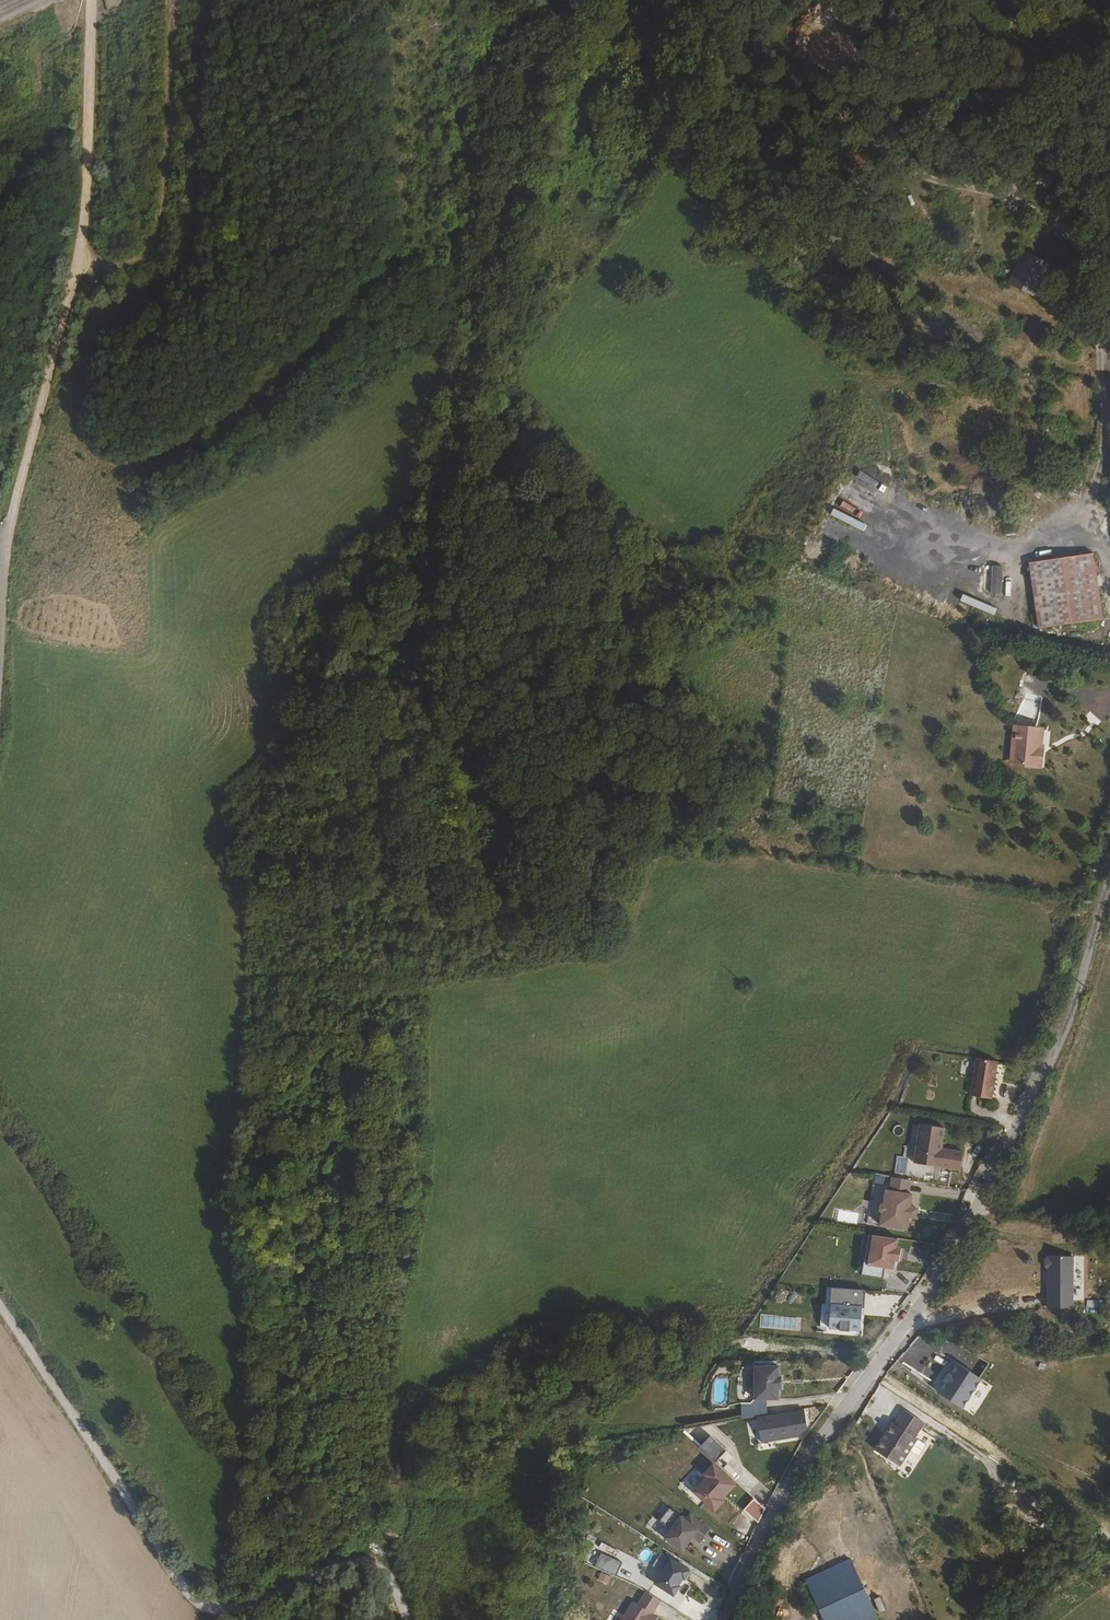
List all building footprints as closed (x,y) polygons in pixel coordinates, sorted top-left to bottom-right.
[(942,85),(936,95),(955,104),(960,93),(942,85)] [(1049,264),(1024,252),(1009,282),(1034,294),(1049,264)] [(877,542),(873,553),(888,558),(892,547),(877,542)] [(1045,628),(1109,624),(1109,575),(1109,556),(1043,560),(1045,628)] [(1038,746),(1040,728),(1016,726),(1012,762),(1040,765),(1041,747),(1038,746)] [(997,1060),(976,1057),(970,1094),(991,1097),(997,1060)] [(941,1149),(944,1128),(919,1125),(914,1163),(941,1167),(943,1150),(941,1149)] [(910,1178),(892,1175),(890,1188),(886,1188),(884,1200),(881,1202),(880,1207),(882,1209),(880,1223),(905,1225),(907,1213),(909,1213),(911,1204),(909,1204),(911,1191),(908,1191),(910,1178)] [(869,1233),(864,1232),(858,1261),(864,1262),(869,1233)] [(896,1246),(898,1238),(869,1233),(864,1262),(862,1273),(883,1276),(884,1265),(893,1266),(894,1258),(896,1246)] [(861,1305),(863,1288),(830,1286),(830,1295),(831,1295),(831,1302),(829,1302),(827,1325),(838,1326),(838,1328),(848,1329),(848,1327),(858,1327),(859,1305),(861,1305)] [(954,1360),(937,1392),(964,1407),(981,1374),(954,1360)] [(778,1365),(755,1365),(755,1374),(749,1377),(749,1385),(754,1388),(754,1397),(778,1397),(777,1387),(780,1387),(780,1376),(778,1376),(778,1365)] [(899,1465),(925,1420),(900,1405),(873,1450),(899,1465)] [(807,1426),(804,1408),(757,1416),(762,1441),(797,1436),(807,1426)] [(750,1422),(734,1428),(736,1434),(752,1428),(750,1422)] [(714,1460),(725,1448),(709,1433),(697,1446),(714,1460)] [(693,1488),(713,1509),(725,1497),(722,1494),(734,1483),(713,1462),(702,1472),(705,1476),(693,1488)] [(753,1497),(743,1511),(756,1520),(766,1507),(753,1497)] [(658,1533),(659,1531),(654,1527),(655,1527),(648,1523),(646,1526),(658,1533)] [(615,1619),(697,1619),(720,1583),(661,1547),(640,1580),(615,1619)] [(841,1619),(892,1598),(872,1548),(821,1568),(841,1619)]
